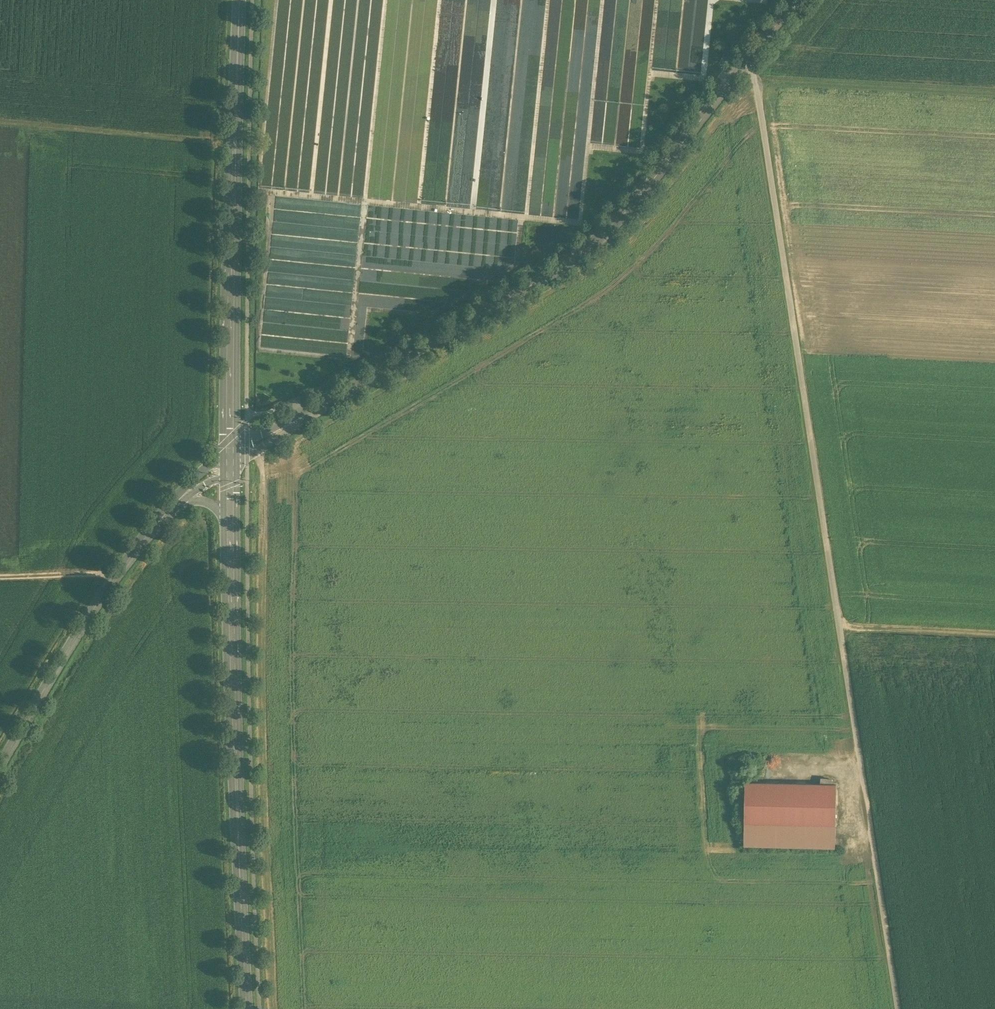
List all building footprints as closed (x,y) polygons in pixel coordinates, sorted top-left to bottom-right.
[(284,246),(285,218),(276,218),(276,223),(281,223),(281,230),(276,230),(276,246),(284,246)] [(836,785),(746,782),(745,845),(835,848),(836,785)]
